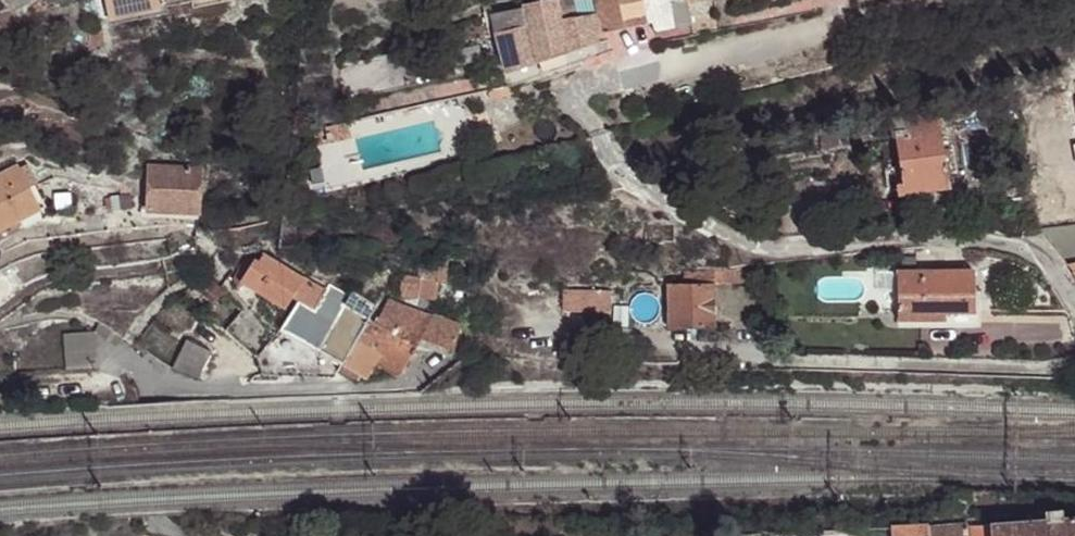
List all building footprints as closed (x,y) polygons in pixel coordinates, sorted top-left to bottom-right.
[(13,12),(30,0),(4,0),(13,12)] [(160,0),(105,0),(108,18),(139,7),(160,8),(160,0)] [(562,51),(556,0),(549,0),(524,4),(526,27),(530,63),(562,51)] [(600,34),(596,0),(556,0),(562,51),(591,42),(590,36),(600,34)] [(640,24),(638,2),(638,0),(596,0),(600,34),(640,24)] [(666,5),(664,0),(645,0),(638,2),(640,24),(648,22),(652,34),(670,30),(666,5)] [(680,2),(666,5),(670,30),(685,27),(680,2)] [(490,10),(494,33),(526,27),(524,4),(490,10)] [(494,33),(495,35),(502,72),(530,63),(526,27),(494,33)] [(506,95),(505,87),(482,92),(484,100),(506,95)] [(985,106),(954,108),(957,124),(940,126),(940,131),(941,136),(988,130),(985,106)] [(957,124),(954,108),(936,112),(892,117),(895,137),(940,131),(940,126),(957,124)] [(319,149),(354,141),(349,123),(314,130),(319,149)] [(940,131),(895,137),(902,185),(947,180),(941,136),(940,131)] [(22,157),(15,162),(25,179),(32,175),(22,157)] [(38,201),(25,179),(15,162),(0,171),(0,225),(38,201)] [(197,167),(146,165),(145,208),(189,211),(195,211),(197,167)] [(947,180),(902,185),(896,186),(898,197),(948,190),(947,180)] [(105,196),(105,207),(117,206),(116,195),(105,196)] [(1061,255),(1074,254),(1074,223),(1056,225),(1061,255)] [(1036,228),(1061,258),(1061,255),(1056,225),(1036,228)] [(254,259),(247,255),(234,275),(241,281),(254,259)] [(263,257),(260,262),(273,269),(277,262),(263,257)] [(254,259),(241,281),(284,307),(292,296),(304,278),(277,262),(273,269),(260,262),(254,259)] [(428,265),(426,278),(440,280),(441,276),(446,277),(448,263),(439,262),(438,266),(428,265)] [(743,279),(743,264),(734,265),(721,267),(721,279),(743,279)] [(685,280),(721,279),(721,267),(685,267),(685,280)] [(386,290),(401,292),(403,274),(388,272),(386,290)] [(403,274),(401,292),(401,294),(437,299),(440,280),(426,278),(403,274)] [(199,291),(213,302),(224,286),(209,277),(199,291)] [(980,278),(903,277),(902,325),(948,326),(948,319),(979,320),(980,278)] [(292,296),(297,300),(310,281),(304,278),(292,296)] [(316,346),(345,301),(310,281),(297,300),(282,325),(285,327),(276,340),(290,349),(298,336),(316,346)] [(667,316),(667,325),(668,328),(713,327),(712,282),(666,283),(667,316)] [(610,292),(564,291),(564,313),(610,314),(610,292)] [(341,361),(372,318),(345,301),(316,346),(341,361)] [(377,321),(390,328),(398,312),(386,305),(377,321)] [(398,375),(421,338),(430,322),(412,315),(400,307),(398,312),(390,328),(374,360),(398,375)] [(242,311),(241,312),(226,327),(237,336),(251,349),(256,343),(265,332),(242,311)] [(653,325),(667,325),(667,316),(653,316),(653,325)] [(360,373),(366,376),(374,360),(390,328),(377,321),(372,318),(341,361),(339,366),(347,374),(357,379),(360,373)] [(451,351),(453,351),(457,329),(431,321),(430,322),(421,338),(451,351)] [(234,341),(237,336),(226,327),(222,332),(234,341)] [(60,333),(63,370),(94,367),(91,331),(60,333)] [(275,340),(265,332),(256,343),(265,350),(275,340)] [(189,344),(178,370),(189,374),(204,380),(233,371),(227,368),(217,356),(189,344)] [(892,528),(892,535),(1074,535),(1074,515),(1061,516),(1061,507),(1043,509),(1044,518),(907,529),(907,526),(892,526),(892,528)]
